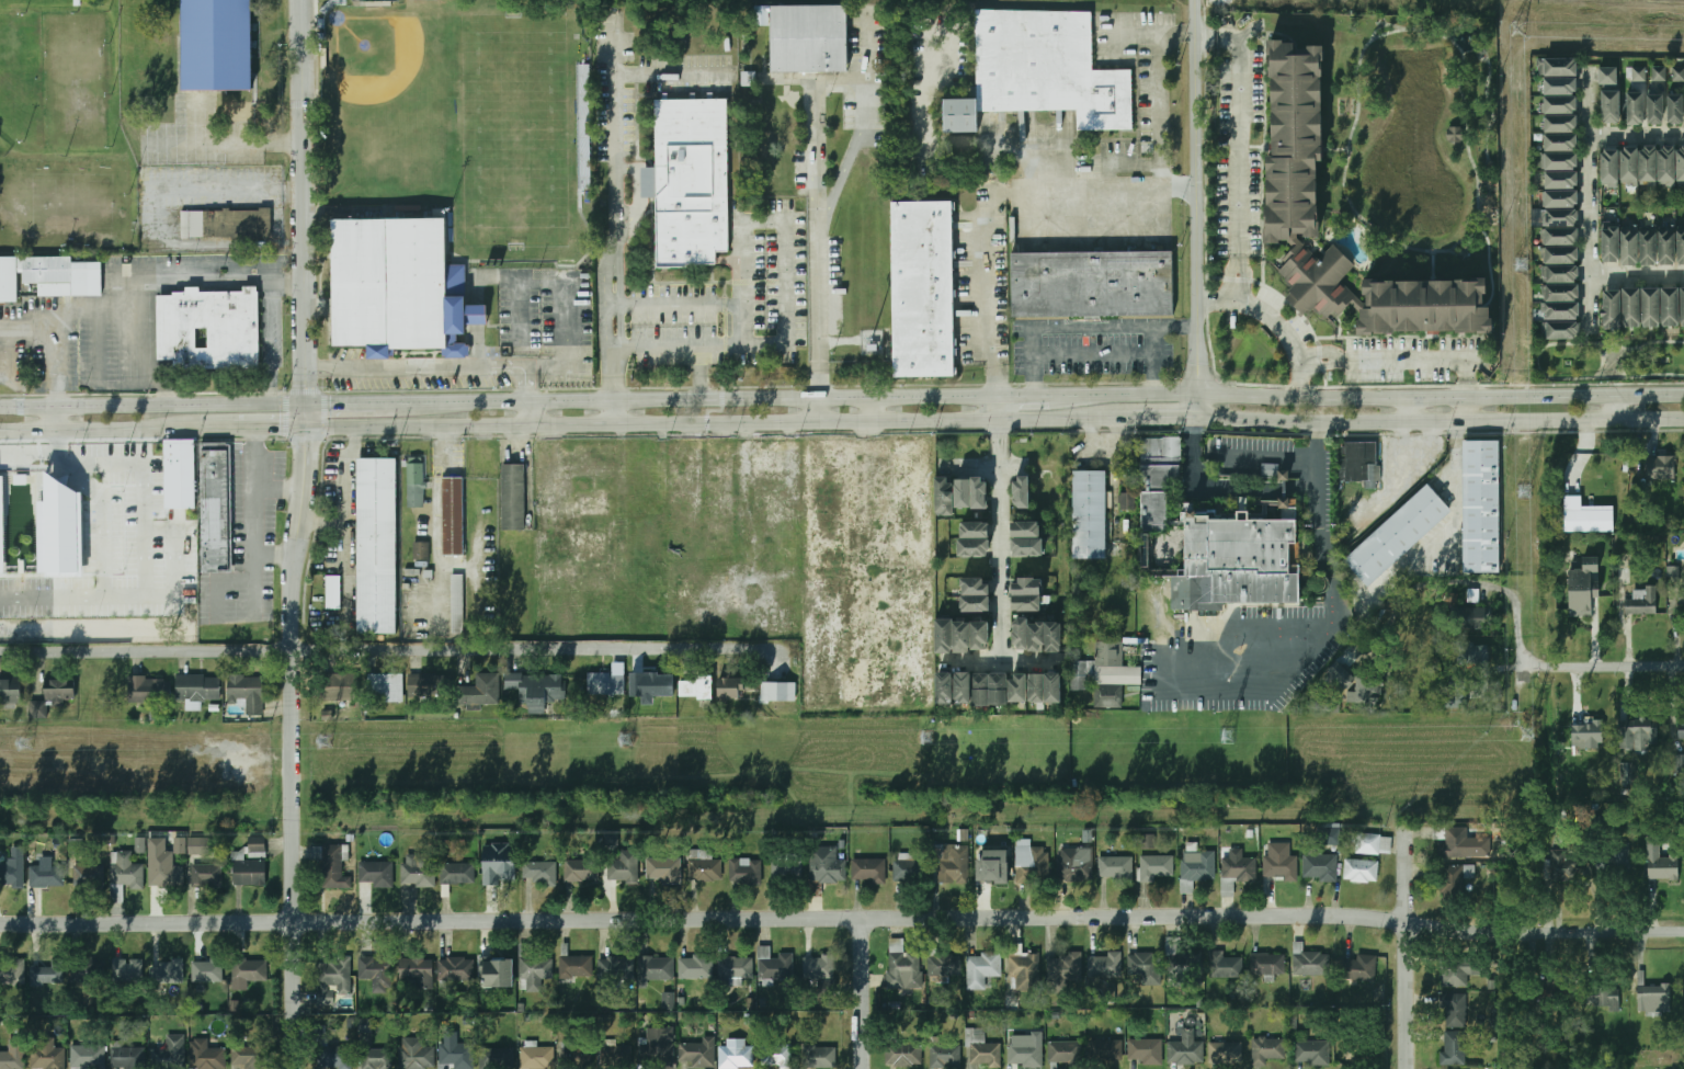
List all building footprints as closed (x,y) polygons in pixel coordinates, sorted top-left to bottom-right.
[(183,89),(183,0),(255,0),(254,89),(183,89)] [(772,5),(772,72),(850,71),(850,4),(772,5)] [(983,111),(983,130),(949,130),(948,99),(975,98),(975,12),(1091,11),(1091,70),(1131,70),(1133,130),(1077,132),(1077,110),(983,111)] [(1316,48),(1290,47),(1286,43),(1264,43),(1263,159),(1260,161),(1259,241),(1288,242),(1288,260),(1277,271),(1292,286),(1286,293),(1286,299),(1298,311),(1317,311),(1321,317),(1327,317),(1331,312),(1338,312),(1352,298),(1352,292),(1341,281),(1352,271),(1352,264),(1332,244),(1324,252),(1312,252),(1313,162),(1315,162),(1316,48)] [(1544,76),(1544,58),(1577,58),(1577,76),(1544,76)] [(1631,80),(1646,81),(1646,67),(1631,66),(1631,80)] [(1665,66),(1651,66),(1652,80),(1666,80),(1665,66)] [(1672,66),(1672,81),(1683,80),(1683,66),(1672,66)] [(1616,67),(1596,67),(1596,83),(1616,83),(1616,67)] [(1544,94),(1544,78),(1577,78),(1577,94),(1544,94)] [(1600,121),(1618,121),(1618,89),(1600,89),(1600,121)] [(1641,91),(1625,91),(1625,123),(1641,123),(1641,91)] [(1646,123),(1660,123),(1660,93),(1646,93),(1646,123)] [(1665,123),(1681,123),(1681,93),(1665,93),(1665,123)] [(1575,98),(1575,113),(1544,113),(1544,98),(1575,98)] [(656,100),(727,100),(728,252),(718,252),(718,263),(689,264),(689,268),(657,268),(656,100)] [(1544,132),(1544,115),(1577,115),(1577,132),(1544,132)] [(1447,127),(1447,143),(1463,142),(1463,127),(1447,127)] [(1545,150),(1545,135),(1577,135),(1577,150),(1545,150)] [(1639,182),(1639,147),(1655,147),(1655,182),(1639,182)] [(1658,182),(1658,147),(1675,147),(1675,182),(1658,182)] [(1620,183),(1620,148),(1637,148),(1637,183),(1620,183)] [(1601,182),(1601,150),(1618,150),(1618,182),(1601,182)] [(1545,170),(1545,152),(1578,152),(1578,170),(1545,170)] [(642,168),(642,198),(656,198),(655,167),(642,168)] [(1545,189),(1545,172),(1577,172),(1577,189),(1545,189)] [(1545,207),(1545,191),(1578,191),(1578,207),(1545,207)] [(896,202),(957,200),(960,376),(899,377),(896,202)] [(182,238),(181,208),(270,207),(270,238),(182,238)] [(1545,226),(1545,209),(1577,209),(1577,225),(1545,226)] [(334,219),(450,218),(450,348),(335,349),(334,219)] [(1546,244),(1546,228),(1577,228),(1577,244),(1546,244)] [(1602,228),(1619,228),(1619,260),(1602,260),(1602,228)] [(1640,230),(1655,230),(1655,261),(1640,261),(1640,230)] [(1659,230),(1676,230),(1676,259),(1659,259),(1659,230)] [(1622,231),(1638,231),(1638,261),(1622,261),(1622,231)] [(1546,263),(1546,247),(1577,247),(1577,263),(1546,263)] [(1011,254),(1170,252),(1171,316),(1012,318),(1011,254)] [(16,302),(0,302),(0,256),(71,255),(71,262),(101,262),(101,295),(38,295),(38,283),(23,283),(23,272),(16,272),(16,302)] [(1546,283),(1546,265),(1577,265),(1577,283),(1546,283)] [(1479,278),(1354,278),(1354,330),(1486,330),(1486,305),(1479,305),(1479,278)] [(1546,302),(1546,285),(1577,284),(1577,302),(1546,302)] [(158,295),(171,295),(171,293),(185,293),(185,288),(200,287),(200,293),(243,292),(243,287),(259,287),(260,368),(174,368),(174,360),(158,360),(158,295)] [(1642,287),(1660,287),(1660,328),(1642,328),(1642,287)] [(1604,288),(1620,288),(1620,328),(1604,328),(1604,288)] [(1623,288),(1640,288),(1640,328),(1623,328),(1623,288)] [(1661,288),(1679,288),(1679,328),(1661,328),(1661,288)] [(1547,320),(1547,303),(1577,303),(1577,319),(1547,320)] [(1547,340),(1547,322),(1577,322),(1577,340),(1547,340)] [(895,434),(933,433),(935,565),(897,566),(895,434)] [(1465,436),(1501,436),(1502,568),(1466,568),(1465,436)] [(1141,437),(1141,464),(1181,465),(1181,438),(1141,437)] [(206,440),(234,440),(237,571),(208,571),(206,440)] [(162,441),(192,441),(193,510),(184,510),(163,510),(163,460),(162,441)] [(1378,442),(1340,442),(1341,482),(1365,481),(1365,488),(1379,488),(1378,442)] [(535,494),(552,495),(552,445),(536,445),(535,494)] [(362,456),(400,455),(401,629),(362,629),(362,456)] [(1675,478),(1674,455),(1647,456),(1647,478),(1675,478)] [(423,507),(423,462),(406,462),(406,507),(423,507)] [(505,463),(526,462),(527,525),(507,525),(505,463)] [(1141,491),(1168,492),(1168,488),(1181,488),(1181,466),(1141,466),(1141,491)] [(1072,559),(1072,471),(1106,471),(1106,559),(1072,559)] [(54,572),(46,572),(45,473),(49,476),(54,478),(54,572)] [(14,474),(29,474),(29,485),(14,485),(14,474)] [(448,476),(467,475),(468,549),(450,550),(448,476)] [(1035,476),(1016,476),(1016,508),(1035,508),(1035,476)] [(972,509),(972,477),(987,477),(987,509),(972,509)] [(54,478),(78,493),(78,572),(54,572),(54,478)] [(936,514),(936,479),(952,479),(952,514),(936,514)] [(1370,582),(1345,556),(1430,479),(1455,507),(1370,582)] [(955,480),(970,480),(970,507),(955,507),(955,480)] [(583,497),(583,492),(596,492),(595,488),(600,488),(599,484),(613,484),(614,500),(616,499),(617,514),(587,515),(587,527),(561,527),(560,498),(583,497)] [(82,500),(82,572),(78,572),(78,493),(82,493),(90,499),(90,500),(82,500)] [(1135,510),(1136,494),(1120,493),(1120,510),(1135,510)] [(1168,493),(1142,493),(1141,530),(1168,531),(1168,493)] [(1614,506),(1582,506),(1581,496),(1564,496),(1565,532),(1614,532),(1614,506)] [(1188,512),(1213,511),(1213,515),(1240,515),(1240,507),(1253,507),(1253,515),(1300,515),(1300,538),(1294,538),(1294,568),(1304,568),(1305,599),(1217,599),(1217,572),(1190,572),(1188,512)] [(1012,537),(1012,522),(1040,522),(1040,537),(1012,537)] [(962,537),(962,523),(988,523),(988,537),(962,537)] [(958,557),(958,539),(989,539),(989,557),(958,557)] [(1012,557),(1012,539),(1042,539),(1042,557),(1012,557)] [(429,560),(429,542),(414,542),(413,560),(429,560)] [(1569,569),(1570,616),(1592,616),(1592,598),(1599,598),(1599,557),(1583,557),(1583,569),(1569,569)] [(455,571),(468,571),(468,630),(455,629),(455,571)] [(345,572),(345,606),(330,606),(330,572),(345,572)] [(897,575),(935,573),(937,705),(899,706),(897,575)] [(1013,594),(1013,578),(1040,578),(1040,594),(1013,594)] [(808,580),(845,579),(847,710),(810,712),(808,580)] [(989,595),(963,595),(963,579),(989,579),(989,595)] [(1625,614),(1655,613),(1655,588),(1632,588),(1632,599),(1625,599),(1625,614)] [(1013,596),(1040,596),(1040,611),(1013,611),(1013,596)] [(962,612),(962,598),(989,598),(989,612),(962,612)] [(1484,607),(1452,608),(1452,632),(1485,632),(1484,607)] [(1014,649),(1014,618),(1028,618),(1028,649),(1014,649)] [(937,621),(951,621),(951,651),(937,651),(937,621)] [(954,622),(969,622),(969,651),(954,651),(954,622)] [(1031,622),(1045,622),(1045,649),(1031,649),(1031,622)] [(972,623),(989,623),(989,649),(972,649),(972,623)] [(1047,623),(1061,623),(1061,650),(1047,650),(1047,623)] [(1095,641),(1123,641),(1123,666),(1095,664),(1095,674),(1086,673),(1086,674),(1071,674),(1071,660),(1095,661),(1095,641)] [(1362,651),(1349,643),(1339,660),(1351,668),(1362,651)] [(1488,666),(1488,645),(1458,643),(1457,665),(1488,666)] [(1356,680),(1340,662),(1325,675),(1342,693),(1356,680)] [(1096,666),(1095,684),(1141,684),(1141,667),(1096,666)] [(502,702),(465,702),(464,682),(479,682),(478,669),(502,669),(502,702)] [(524,701),(523,685),(508,685),(508,669),(527,669),(527,672),(566,671),(567,700),(549,700),(549,709),(533,709),(533,700),(524,701)] [(591,670),(628,669),(628,691),(591,692),(591,670)] [(634,670),(679,669),(679,692),(635,692),(634,670)] [(422,670),(445,670),(445,691),(422,692),(422,670)] [(326,672),(359,671),(360,696),(326,696),(326,672)] [(372,672),(407,671),(407,698),(387,698),(387,695),(372,695),(372,672)] [(702,672),(715,672),(716,696),(703,696),(702,672)] [(956,703),(956,672),(970,672),(970,703),(956,703)] [(940,703),(940,673),(952,673),(952,703),(940,703)] [(972,705),(972,673),(989,673),(989,705),(972,705)] [(990,704),(990,673),(1006,673),(1006,704),(990,704)] [(1029,701),(1029,673),(1045,673),(1045,701),(1029,701)] [(1009,702),(1009,674),(1026,674),(1026,702),(1009,702)] [(1047,703),(1047,674),(1061,674),(1061,703),(1047,703)] [(221,700),(221,676),(177,675),(177,700),(186,700),(186,710),(202,710),(202,700),(221,700)] [(721,675),(748,675),(748,694),(722,695),(721,675)] [(1071,690),(1071,675),(1085,675),(1085,690),(1071,690)] [(21,676),(0,676),(0,704),(22,703),(21,676)] [(228,706),(246,705),(247,715),(264,715),(263,676),(228,676),(228,706)] [(172,678),(129,677),(129,702),(171,702),(172,678)] [(683,679),(699,678),(699,693),(683,694),(683,679)] [(48,718),(48,706),(65,706),(65,699),(76,699),(75,679),(47,680),(47,700),(30,701),(31,719),(48,718)] [(1347,691),(1347,702),(1382,703),(1382,680),(1357,679),(1356,691),(1347,691)] [(1449,708),(1468,708),(1467,681),(1448,682),(1449,708)] [(1123,685),(1123,707),(1094,707),(1094,685),(1123,685)] [(1602,748),(1602,718),(1585,719),(1585,725),(1572,725),(1573,749),(1602,748)] [(1657,744),(1658,720),(1619,719),(1618,749),(1649,750),(1649,743),(1657,744)] [(1675,754),(1675,773),(1683,773),(1683,754),(1675,754)] [(1634,762),(1619,763),(1620,784),(1635,783),(1634,762)] [(1340,825),(1320,825),(1320,843),(1340,843),(1340,825)] [(1467,856),(1467,828),(1442,828),(1442,856),(1467,856)] [(618,831),(604,832),(604,845),(619,845),(618,831)] [(1391,833),(1356,833),(1356,853),(1391,853),(1391,833)] [(1154,834),(1140,834),(1140,848),(1154,848),(1154,834)] [(78,838),(69,839),(70,854),(79,854),(78,838)] [(145,838),(135,838),(136,853),(145,853),(145,838)] [(186,838),(174,838),(174,854),(186,853),(186,838)] [(209,854),(209,838),(189,838),(189,854),(209,854)] [(265,838),(249,838),(249,856),(265,856),(265,838)] [(1032,839),(1016,839),(1015,876),(1049,877),(1049,848),(1032,846),(1032,839)] [(1060,880),(1093,879),(1092,849),(1080,849),(1080,839),(1067,839),(1067,848),(1059,849),(1060,880)] [(1297,853),(1290,853),(1290,842),(1265,842),(1265,880),(1297,880),(1297,853)] [(1193,894),(1193,880),(1216,880),(1216,851),(1199,851),(1199,843),(1182,843),(1182,894),(1193,894)] [(322,887),(352,887),(352,876),(343,876),(343,860),(349,860),(349,844),(311,844),(311,857),(322,857),(322,887)] [(938,882),(968,882),(968,844),(938,844),(938,882)] [(1630,876),(1630,844),(1595,844),(1595,876),(1630,876)] [(846,860),(837,860),(837,846),(811,846),(811,882),(846,882),(846,860)] [(1551,860),(1541,860),(1541,880),(1579,880),(1579,860),(1567,860),(1567,848),(1551,848),(1551,860)] [(486,884),(514,884),(514,849),(486,849),(486,884)] [(1256,880),(1256,858),(1244,858),(1244,849),(1230,849),(1230,857),(1222,857),(1222,880),(1256,880)] [(133,865),(133,850),(111,850),(111,888),(144,888),(144,865),(133,865)] [(607,862),(607,882),(639,882),(639,850),(619,850),(619,862),(607,862)] [(721,880),(721,860),(712,860),(712,850),(689,850),(689,880),(721,880)] [(266,885),(266,860),(246,860),(246,851),(234,851),(234,885),(266,885)] [(921,879),(921,853),(894,853),(894,879),(921,879)] [(435,886),(435,854),(402,854),(402,886),(435,886)] [(1338,854),(1304,854),(1304,880),(1338,880),(1338,854)] [(1173,855),(1140,855),(1140,880),(1173,880),(1173,855)] [(1679,855),(1648,855),(1648,878),(1679,878),(1679,855)] [(1134,880),(1134,856),(1099,856),(1099,880),(1134,880)] [(773,857),(773,882),(803,882),(803,857),(773,857)] [(681,883),(681,858),(647,858),(647,883),(681,883)] [(730,883),(761,883),(761,858),(730,858),(730,883)] [(886,858),(853,858),(853,882),(886,882),(886,858)] [(565,860),(565,882),(598,882),(598,860),(565,860)] [(1345,880),(1377,880),(1377,860),(1345,860),(1345,880)] [(150,861),(150,886),(183,886),(183,865),(173,865),(173,861),(150,861)] [(1008,861),(978,861),(978,882),(1008,882),(1008,861)] [(361,862),(361,887),(394,887),(394,862),(361,862)] [(557,885),(557,862),(527,862),(527,885),(557,885)] [(475,884),(475,863),(441,863),(441,884),(475,884)] [(221,864),(192,864),(192,885),(221,885),(221,864)] [(24,865),(0,865),(0,886),(24,886),(24,865)] [(65,865),(30,865),(30,887),(65,887),(65,865)] [(104,865),(75,865),(75,885),(104,885),(104,865)] [(1474,865),(1442,865),(1442,896),(1463,896),(1464,877),(1474,877),(1474,865)] [(922,988),(922,952),(906,952),(906,939),(888,939),(887,988),(922,988)] [(1167,941),(1167,974),(1203,974),(1203,952),(1177,952),(1177,941),(1167,941)] [(1329,975),(1329,953),(1305,953),(1305,942),(1293,942),(1293,975),(1329,975)] [(519,991),(542,991),(542,979),(553,979),(553,958),(531,957),(531,945),(520,945),(519,991)] [(770,946),(758,946),(758,979),(793,979),(793,955),(770,955),(770,946)] [(1001,952),(968,952),(968,980),(1001,980),(1001,952)] [(1040,952),(1010,952),(1010,979),(1019,979),(1019,989),(1040,989),(1040,952)] [(1048,990),(1070,990),(1070,980),(1081,980),(1082,953),(1048,952),(1048,990)] [(1122,977),(1122,952),(1089,952),(1089,977),(1122,977)] [(1208,976),(1242,976),(1242,952),(1208,952),(1208,976)] [(1161,953),(1128,953),(1128,976),(1139,976),(1139,983),(1161,983),(1161,953)] [(1285,953),(1251,953),(1251,977),(1275,977),(1275,974),(1285,974),(1285,953)] [(1375,954),(1342,954),(1342,979),(1375,979),(1375,954)] [(592,955),(560,955),(560,977),(592,977),(592,955)] [(634,955),(599,955),(599,979),(634,979),(634,955)] [(713,955),(679,955),(679,977),(713,977),(713,955)] [(962,977),(962,955),(929,955),(929,977),(962,977)] [(351,956),(328,956),(328,965),(317,965),(317,1004),(337,1004),(337,993),(351,993),(351,956)] [(673,979),(673,956),(640,956),(640,979),(673,979)] [(834,956),(804,956),(804,977),(834,977),(834,956)] [(360,978),(372,978),(372,992),(392,991),(392,957),(360,957),(360,978)] [(433,957),(400,957),(400,977),(413,977),(413,988),(433,988),(433,957)] [(475,957),(439,957),(439,980),(475,980),(475,957)] [(513,986),(513,957),(481,957),(481,986),(513,986)] [(719,982),(752,982),(752,957),(719,957),(719,982)] [(192,958),(192,981),(223,981),(223,958),(192,958)] [(62,959),(52,959),(52,967),(31,967),(31,985),(62,985),(62,959)] [(111,959),(111,980),(144,980),(144,959),(111,959)] [(268,959),(234,959),(234,990),(247,990),(247,980),(268,980),(268,959)] [(69,982),(96,982),(96,960),(69,960),(69,982)] [(184,982),(184,960),(152,960),(152,982),(184,982)] [(1442,986),(1467,986),(1467,974),(1480,974),(1480,962),(1442,962),(1442,986)] [(25,983),(25,964),(0,964),(0,983),(25,983)] [(1567,983),(1539,983),(1539,1004),(1567,1004),(1567,983)] [(1671,983),(1637,983),(1637,1012),(1671,1012),(1671,983)] [(1620,1009),(1620,989),(1589,989),(1589,1009),(1620,1009)] [(664,1009),(674,1009),(674,993),(664,993),(664,1009)] [(1466,1026),(1466,993),(1443,993),(1443,1026),(1466,1026)] [(360,1032),(372,1032),(372,1019),(360,1019),(360,1032)] [(675,1065),(675,1027),(647,1027),(647,1043),(640,1043),(640,1065),(675,1065)] [(987,1028),(967,1027),(965,1064),(1001,1065),(1002,1043),(987,1042),(987,1028)] [(1168,1064),(1204,1064),(1204,1042),(1194,1042),(1194,1028),(1182,1028),(1182,1040),(1169,1040),(1168,1064)] [(1465,1031),(1441,1031),(1441,1065),(1465,1065),(1465,1031)] [(164,1046),(151,1046),(151,1067),(185,1067),(185,1034),(164,1034),(164,1046)] [(54,1048),(54,1037),(32,1037),(32,1068),(66,1068),(66,1048),(54,1048)] [(227,1048),(209,1048),(209,1037),(190,1037),(190,1068),(227,1068),(227,1048)] [(715,1066),(715,1037),(703,1037),(703,1044),(680,1044),(680,1060),(691,1060),(691,1066),(715,1066)] [(1285,1037),(1252,1037),(1252,1062),(1285,1062),(1285,1037)] [(435,1068),(435,1047),(424,1047),(424,1038),(402,1038),(402,1068),(435,1068)] [(1122,1039),(1089,1039),(1089,1061),(1122,1061),(1122,1039)] [(1128,1039),(1128,1065),(1162,1065),(1162,1039),(1128,1039)] [(71,1040),(71,1068),(83,1068),(105,1068),(105,1040),(71,1040)] [(243,1068),(268,1068),(268,1040),(257,1040),(257,1046),(232,1046),(232,1065),(243,1065),(243,1068)] [(1043,1066),(1043,1040),(1009,1040),(1009,1066),(1043,1066)] [(1049,1065),(1082,1065),(1082,1040),(1049,1040),(1049,1065)] [(1296,1065),(1330,1065),(1330,1040),(1296,1040),(1296,1065)] [(1347,1059),(1380,1059),(1380,1040),(1347,1040),(1347,1059)] [(554,1068),(554,1046),(543,1046),(543,1042),(520,1042),(520,1068),(528,1068),(554,1068)] [(1242,1062),(1242,1042),(1208,1042),(1208,1062),(1242,1062)] [(564,1043),(564,1067),(592,1067),(592,1043),(564,1043)] [(9,1053),(0,1053),(0,1068),(25,1068),(25,1044),(9,1044),(9,1053)] [(474,1068),(474,1044),(441,1044),(441,1068),(474,1068)] [(632,1044),(602,1044),(602,1065),(632,1065),(632,1044)] [(922,1044),(887,1044),(887,1066),(922,1066),(922,1044)] [(145,1045),(113,1045),(113,1068),(145,1068),(145,1045)] [(318,1068),(352,1068),(352,1046),(318,1046),(318,1068)] [(753,1046),(718,1046),(718,1068),(753,1068),(753,1046)] [(763,1046),(763,1067),(793,1067),(793,1046),(763,1046)] [(835,1067),(835,1046),(803,1046),(803,1067),(835,1067)] [(960,1046),(931,1046),(931,1067),(960,1067),(960,1046)] [(480,1068),(513,1068),(513,1048),(480,1048),(480,1068)] [(362,1049),(362,1068),(392,1068),(392,1049),(362,1049)]
